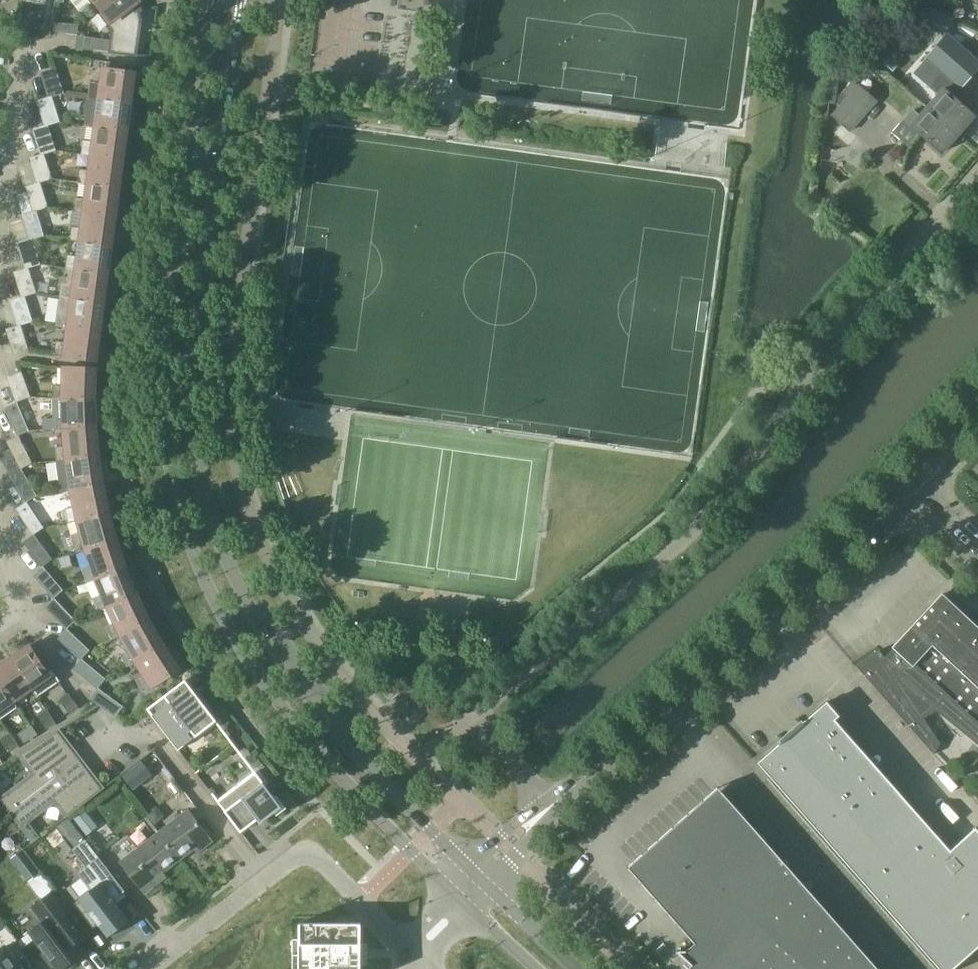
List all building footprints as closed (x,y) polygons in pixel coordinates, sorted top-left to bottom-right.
[(94,4),(113,30),(111,52),(137,55),(142,19),(139,11),(137,11),(135,4),(139,0),(100,0),(94,4)] [(439,0),(398,0),(397,9),(437,14),(439,0)] [(927,57),(942,70),(962,88),(977,70),(977,60),(948,33),(927,57)] [(900,63),(888,52),(881,60),(893,71),(900,63)] [(92,83),(90,96),(130,101),(134,72),(125,70),(126,65),(127,65),(127,64),(106,61),(105,62),(107,62),(106,68),(105,68),(103,84),(92,83)] [(975,115),(954,96),(962,88),(942,70),(928,86),(938,95),(928,107),(959,134),(975,115)] [(64,93),(58,72),(44,76),(50,97),(64,93)] [(851,131),(878,101),(860,85),(833,115),(851,131)] [(127,130),(130,101),(90,96),(89,96),(88,99),(87,100),(86,102),(85,104),(84,106),(84,108),(84,110),(84,112),(85,114),(86,116),(85,125),(97,127),(97,126),(127,130)] [(54,101),(40,105),(46,126),(60,121),(54,101)] [(904,119),(893,132),(908,145),(919,132),(942,152),(959,134),(928,107),(920,115),(914,110),(905,120),(904,119)] [(82,154),(93,155),(93,154),(123,158),(127,130),(97,126),(97,127),(95,141),(84,140),(82,154)] [(50,129),(36,134),(43,155),(57,150),(50,129)] [(844,159),(849,164),(857,161),(858,154),(852,149),(845,151),(844,159)] [(119,187),(123,158),(93,154),(93,155),(91,170),(80,169),(79,177),(78,182),(89,184),(89,183),(119,187)] [(46,158),(32,162),(39,183),(53,179),(46,158)] [(74,211),(85,212),(85,211),(115,215),(119,187),(89,183),(89,184),(87,198),(76,197),(74,211)] [(42,186),(28,191),(35,211),(49,207),(42,186)] [(71,240),(81,241),(82,240),(111,244),(115,215),(85,211),(85,212),(83,228),(73,226),(71,240)] [(39,215),(24,219),(31,240),(45,236),(39,215)] [(67,268),(70,269),(71,268),(107,273),(111,244),(82,240),(81,241),(79,256),(69,255),(67,268)] [(20,248),(27,269),(41,264),(34,243),(20,248)] [(65,283),(63,296),(74,298),(103,302),(107,273),(71,268),(70,269),(68,284),(65,283)] [(17,276),(23,297),(37,293),(31,272),(17,276)] [(74,298),(63,297),(60,297),(58,312),(61,312),(59,326),(70,327),(70,326),(100,330),(103,302),(74,298)] [(13,305),(19,326),(33,321),(27,300),(13,305)] [(96,360),(100,330),(70,326),(70,327),(68,342),(57,341),(55,354),(96,360)] [(23,329),(9,333),(15,354),(30,350),(23,329)] [(53,384),(54,398),(94,398),(94,383),(95,368),(65,367),(65,385),(53,384)] [(24,376),(10,381),(17,402),(31,397),(24,376)] [(94,402),(94,398),(54,398),(53,398),(53,418),(43,418),(44,429),(54,428),(54,429),(65,428),(95,427),(95,417),(94,402)] [(19,407),(8,411),(19,435),(30,430),(19,407)] [(58,460),(58,461),(68,459),(98,455),(96,440),(95,427),(65,428),(67,446),(56,447),(58,460)] [(21,440),(10,445),(22,468),(33,463),(21,440)] [(73,489),(102,484),(98,455),(68,459),(58,461),(56,461),(61,492),(73,489)] [(25,473),(14,479),(27,501),(38,495),(25,473)] [(69,522),(79,520),(79,519),(108,512),(102,484),(73,489),(76,506),(65,508),(69,522)] [(30,506),(20,512),(34,534),(44,527),(30,506)] [(83,532),(72,536),(73,539),(77,553),(87,549),(116,540),(108,512),(79,519),(79,520),(83,532)] [(38,538),(28,545),(43,566),(53,559),(38,538)] [(125,567),(116,540),(87,549),(93,565),(83,569),(88,582),(97,578),(125,567)] [(97,578),(104,594),(94,598),(99,611),(109,607),(109,606),(136,594),(129,577),(125,567),(97,578)] [(47,570),(38,578),(55,599),(64,591),(47,570)] [(142,607),(136,594),(109,606),(109,607),(116,622),(107,627),(113,639),(122,634),(149,620),(142,607)] [(935,754),(940,743),(923,716),(937,707),(977,741),(977,630),(946,600),(886,659),(880,650),(856,665),(935,754)] [(58,602),(50,610),(67,629),(76,620),(58,602)] [(128,666),(137,661),(163,645),(157,635),(149,620),(122,634),(130,649),(121,654),(128,666)] [(71,632),(63,641),(82,659),(90,650),(71,632)] [(30,645),(11,658),(32,688),(37,696),(60,681),(52,669),(48,672),(30,645)] [(168,654),(163,645),(137,661),(146,674),(137,680),(144,692),(179,670),(168,654)] [(11,658),(0,665),(0,680),(14,700),(32,688),(11,658)] [(78,671),(99,689),(107,679),(86,662),(78,671)] [(400,693),(397,689),(387,678),(378,686),(391,701),(393,699),(400,693)] [(1,719),(19,707),(14,700),(0,680),(0,718),(1,719)] [(178,746),(194,734),(196,736),(216,721),(217,720),(185,680),(147,709),(148,710),(159,724),(178,750),(180,749),(178,746)] [(96,700),(117,716),(124,706),(103,691),(96,700)] [(77,706),(69,695),(62,700),(70,711),(77,706)] [(940,968),(953,968),(977,947),(977,829),(976,827),(951,850),(939,837),(931,844),(829,729),(838,722),(836,719),(840,715),(827,701),(804,721),(802,720),(779,739),(781,741),(758,762),(940,968)] [(226,707),(218,713),(223,719),(231,713),(226,707)] [(55,723),(48,711),(40,716),(47,728),(55,723)] [(18,733),(24,743),(38,735),(32,725),(18,733)] [(1,799),(11,812),(83,758),(82,757),(80,759),(58,730),(20,754),(35,774),(1,799)] [(18,746),(11,734),(4,738),(11,750),(18,746)] [(11,812),(21,826),(55,800),(67,815),(102,788),(81,760),(83,758),(11,812)] [(142,761),(123,776),(133,789),(152,774),(142,761)] [(256,772),(218,801),(241,832),(258,819),(261,823),(282,807),(265,784),(268,782),(259,770),(256,772)] [(698,968),(879,968),(722,791),(721,792),(722,792),(637,867),(699,939),(686,950),(677,950),(692,964),(693,964),(698,968)] [(156,807),(147,815),(155,824),(164,817),(156,807)] [(160,833),(179,858),(194,847),(197,851),(212,840),(189,810),(160,833)] [(84,811),(76,817),(88,833),(96,827),(84,811)] [(68,817),(56,826),(64,836),(76,827),(68,817)] [(179,858),(160,833),(122,862),(144,892),(157,882),(154,877),(179,858)] [(109,938),(132,921),(116,900),(127,892),(87,840),(74,850),(88,868),(80,874),(93,890),(75,903),(95,929),(100,925),(109,938)] [(23,849),(11,859),(28,882),(40,872),(23,849)] [(81,927),(54,891),(33,907),(44,922),(31,932),(17,943),(22,949),(36,938),(46,951),(42,954),(52,967),(56,964),(60,968),(61,968),(64,967),(66,968),(69,968),(81,959),(79,956),(83,953),(69,935),(81,927)] [(300,968),(361,968),(361,923),(300,923),(300,968)] [(5,946),(0,949),(0,968),(22,968),(5,946)]
